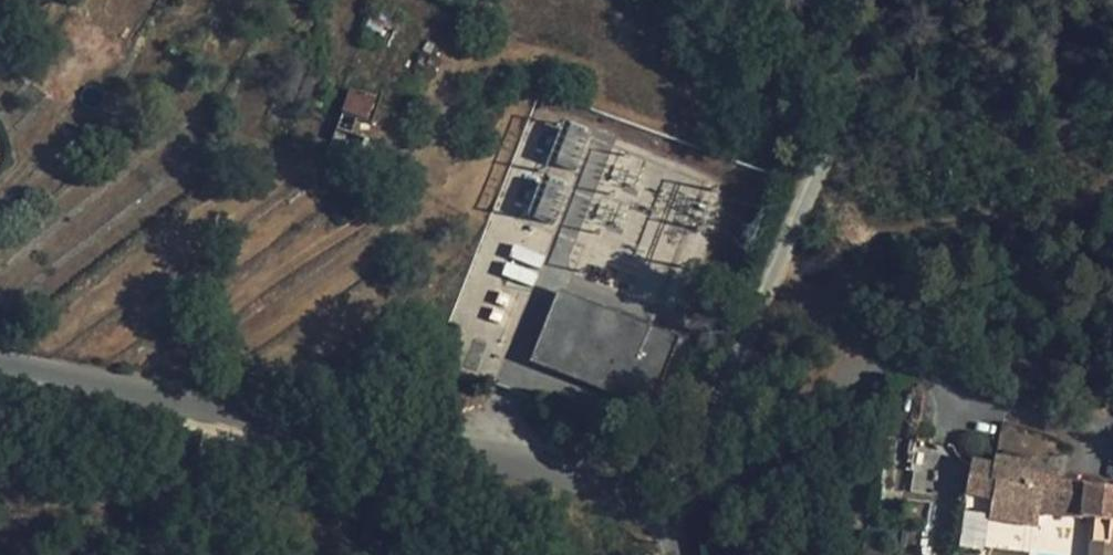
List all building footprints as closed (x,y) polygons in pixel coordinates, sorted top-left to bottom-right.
[(349,88),(342,111),(369,118),(376,96),(349,88)] [(580,170),(588,130),(565,126),(557,166),(580,170)] [(536,218),(561,223),(571,182),(545,176),(536,218)] [(513,243),(502,274),(533,285),(544,254),(513,243)] [(530,364),(646,410),(675,339),(559,293),(530,364)] [(1048,497),(1052,472),(1045,471),(1046,465),(1023,462),(1023,452),(973,448),(971,464),(951,462),(949,488),(971,490),(969,514),(1009,517),(1011,495),(1047,499),(1048,497)] [(1048,497),(1047,499),(1076,502),(1072,546),(1101,550),(1108,477),(1052,472),(1048,497)]
